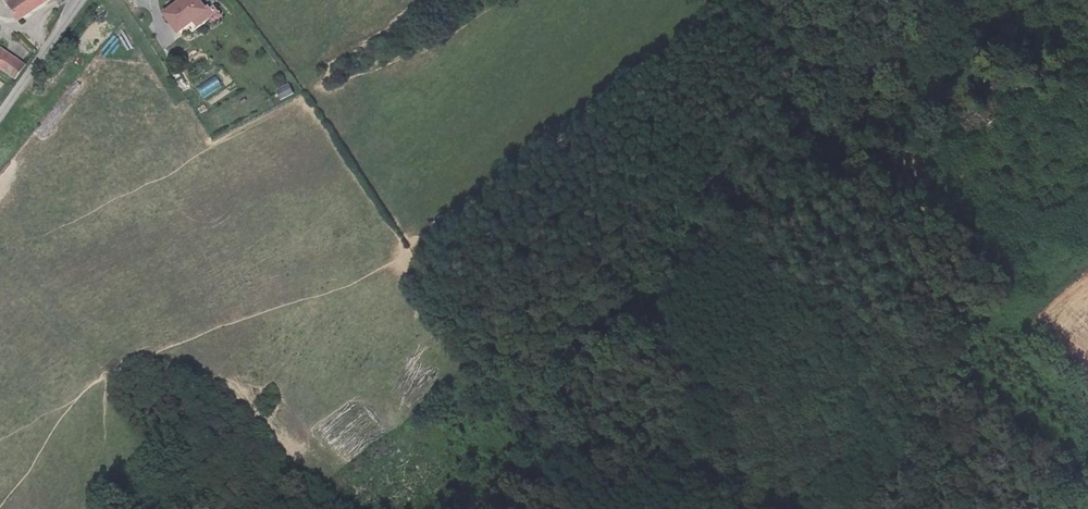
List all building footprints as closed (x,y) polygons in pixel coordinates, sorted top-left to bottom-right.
[(18,36),(52,9),(45,0),(8,0),(0,7),(18,36)] [(184,51),(207,35),(193,17),(171,32),(184,51)] [(0,62),(0,81),(12,90),(20,80),(3,68),(3,64),(0,62)] [(213,74),(195,87),(203,99),(221,86),(213,74)] [(281,99),(294,93),(289,83),(276,89),(281,99)]
